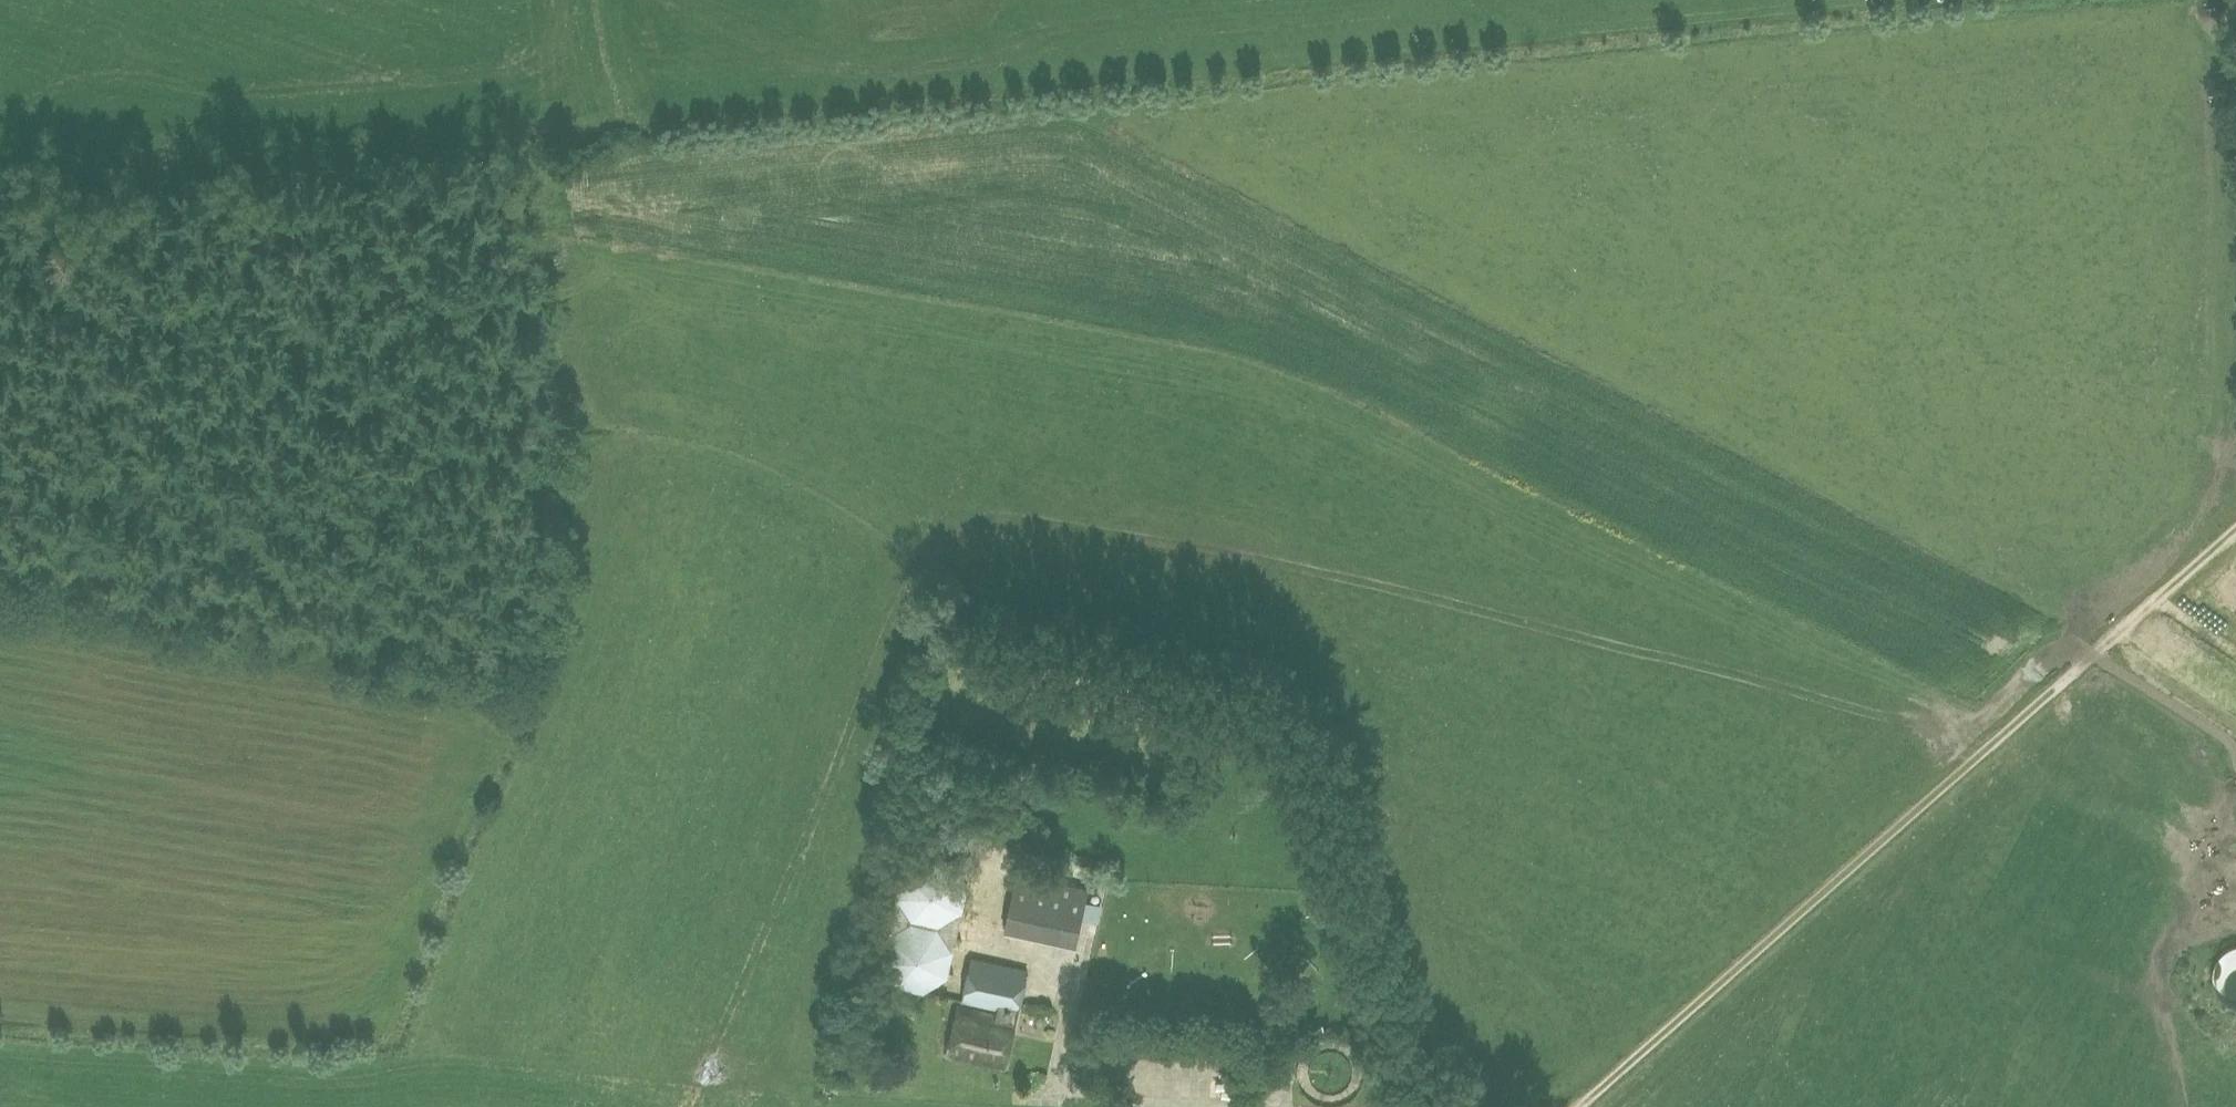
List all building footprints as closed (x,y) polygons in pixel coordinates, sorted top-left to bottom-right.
[(952,860),(925,854),(902,868),(881,959),(896,983),(922,989),(946,974),(967,883),(952,860)] [(1087,888),(1017,873),(1005,930),(1074,945),(1087,888)] [(971,958),(962,1001),(997,1008),(996,1015),(957,1005),(946,1053),(1005,1067),(1026,970),(971,958)] [(878,1048),(865,1045),(862,1058),(875,1061),(878,1048)]
